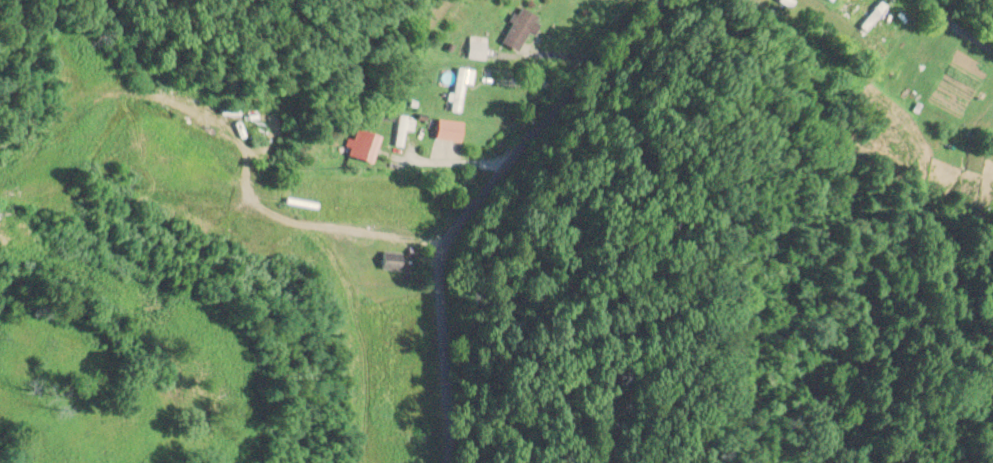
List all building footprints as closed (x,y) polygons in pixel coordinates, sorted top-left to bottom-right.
[(846,15),(858,0),(845,0),(838,9),(846,15)] [(884,5),(876,0),(859,25),(866,30),(884,5)] [(536,16),(517,6),(498,43),(518,53),(536,16)] [(480,59),(484,38),(467,36),(464,57),(480,59)] [(451,93),(450,110),(457,110),(458,94),(451,93)] [(409,128),(410,117),(395,116),(392,145),(402,146),(404,127),(409,128)] [(375,135),(350,127),(342,155),(367,162),(375,135)] [(397,252),(377,251),(377,269),(396,269),(397,252)]
